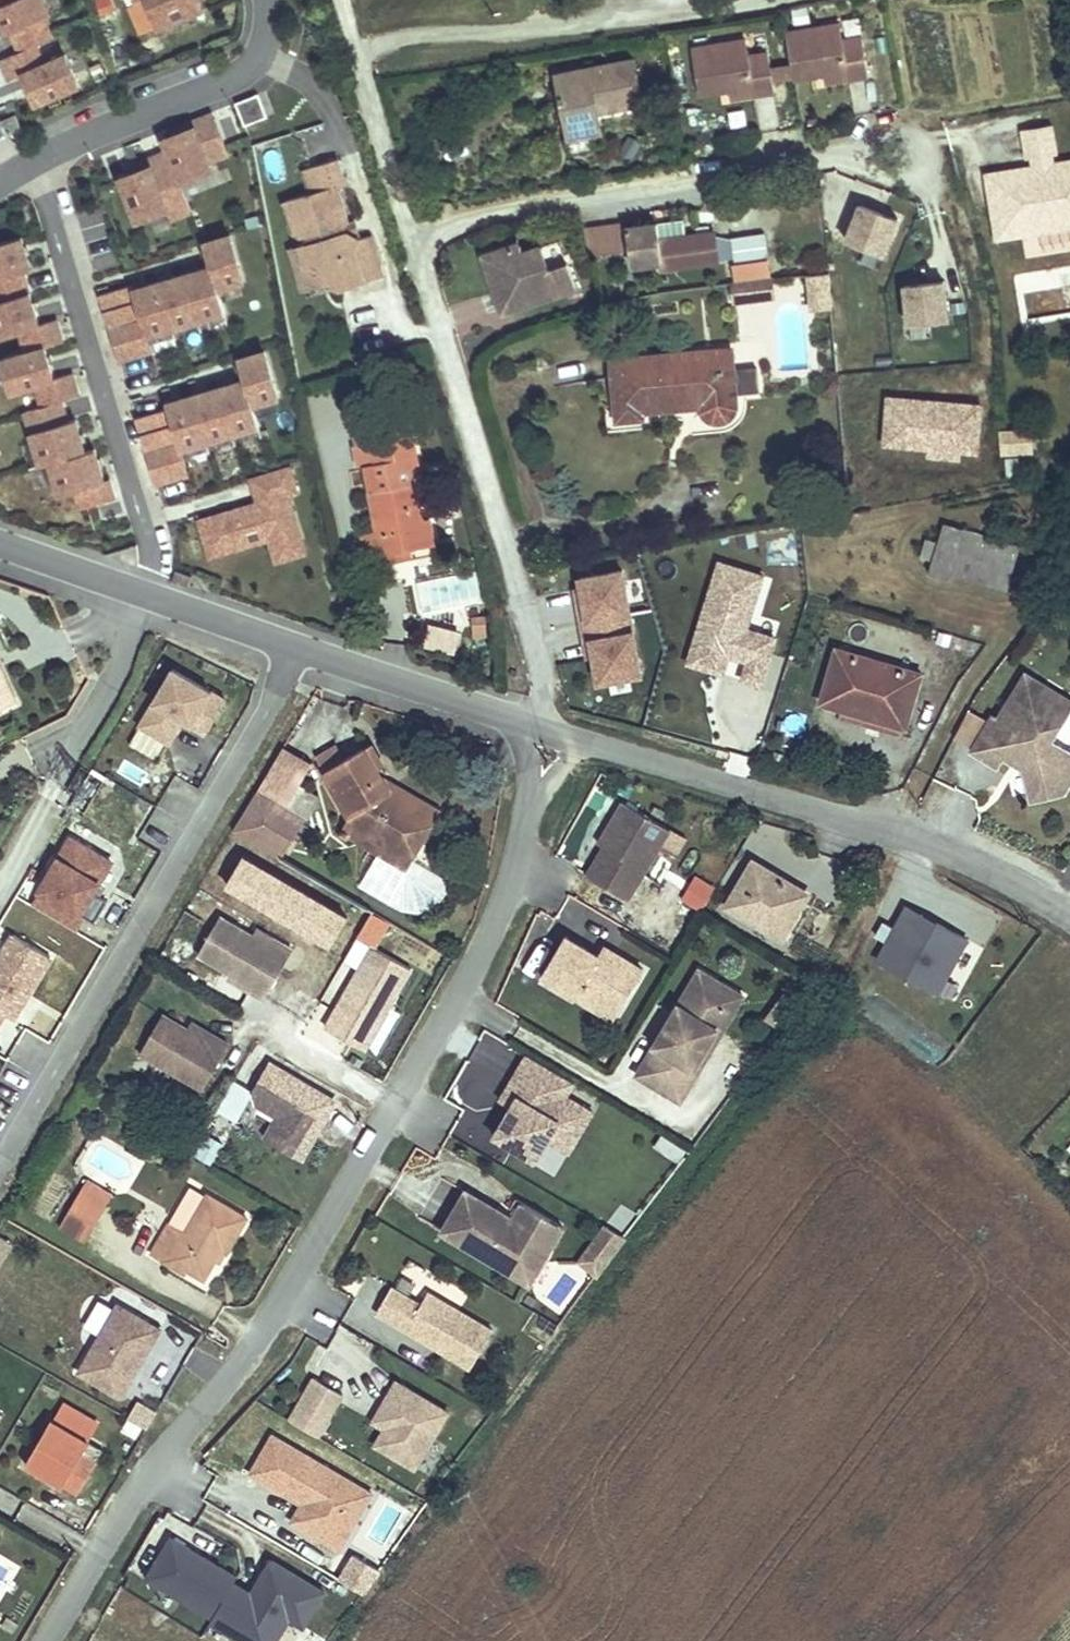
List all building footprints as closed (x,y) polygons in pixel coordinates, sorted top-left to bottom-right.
[(50,15),(44,0),(13,0),(6,3),(0,6),(0,24),(5,35),(10,32),(19,52),(36,45),(52,38),(44,18),(50,15)] [(197,0),(146,0),(159,29),(202,10),(199,3),(197,0)] [(810,23),(807,7),(792,10),(795,25),(810,23)] [(791,65),(794,78),(824,73),(825,83),(869,76),(863,38),(843,41),(841,24),(786,33),(791,65)] [(731,99),(775,92),(773,81),(771,68),(768,53),(749,56),(746,40),(692,49),(700,95),(729,90),(731,99)] [(79,87),(66,55),(44,64),(36,45),(19,52),(0,60),(9,81),(23,75),(36,105),(79,87)] [(635,61),(555,76),(569,152),(593,148),(590,135),(586,114),(597,112),(643,103),(635,61)] [(771,68),(773,81),(794,78),(791,65),(771,68)] [(268,117),(259,94),(237,103),(246,126),(268,117)] [(170,137),(215,119),(212,112),(168,130),(170,137)] [(586,114),(590,135),(600,133),(597,112),(586,114)] [(209,163),(229,155),(215,119),(170,137),(163,140),(168,152),(180,184),(212,172),(209,163)] [(1034,166),(1035,173),(1053,170),(1054,170),(1053,163),(1054,163),(1053,155),(1057,154),(1052,125),(1022,130),(1027,159),(1031,158),(1032,166),(1034,166)] [(180,184),(168,152),(147,160),(150,167),(128,175),(119,179),(136,223),(167,211),(171,221),(192,213),(180,184)] [(150,167),(147,160),(125,168),(128,175),(150,167)] [(285,201),(295,232),(303,236),(307,235),(309,242),(299,245),(306,268),(315,265),(324,270),(328,283),(329,284),(340,290),(382,277),(369,236),(358,240),(344,232),(342,224),(348,223),(337,187),(344,185),(336,160),(305,169),(312,192),(285,201)] [(1023,236),(1021,225),(1069,217),(1069,160),(1054,163),(1053,163),(1054,170),(1053,170),(1035,173),(1034,166),(1032,166),(985,174),(996,240),(1023,236)] [(898,218),(861,204),(847,241),(883,255),(898,218)] [(107,209),(81,215),(93,274),(119,268),(107,209)] [(1069,228),(1069,217),(1021,225),(1023,236),(1069,228)] [(353,221),(348,223),(342,224),(344,232),(358,240),(353,221)] [(718,262),(718,261),(714,233),(686,237),(684,221),(627,228),(627,225),(585,230),(589,254),(630,249),(632,265),(661,261),(662,269),(718,262)] [(825,273),(824,232),(794,232),(794,273),(825,273)] [(765,233),(730,238),(734,265),(769,259),(765,233)] [(225,314),(218,291),(244,283),(230,235),(203,243),(210,267),(134,290),(133,286),(100,295),(119,362),(152,352),(147,337),(225,314)] [(21,238),(0,244),(0,302),(29,294),(23,273),(31,270),(21,238)] [(503,312),(576,288),(568,263),(549,269),(542,248),(523,254),(519,244),(484,255),(503,312)] [(306,268),(299,245),(291,248),(304,291),(329,284),(328,283),(324,270),(315,265),(306,268)] [(751,300),(773,297),(771,279),(749,281),(751,300)] [(738,302),(751,300),(749,281),(736,283),(738,302)] [(927,362),(914,291),(881,298),(895,369),(927,362)] [(29,294),(0,302),(0,338),(20,332),(26,353),(44,348),(63,342),(56,320),(39,325),(29,294)] [(72,374),(54,379),(44,348),(26,353),(0,361),(0,363),(9,394),(35,386),(42,407),(61,401),(78,396),(72,374)] [(181,450),(259,427),(253,406),(279,399),(265,351),(237,360),(244,381),(166,404),(167,409),(136,418),(156,485),(189,475),(181,450)] [(618,420),(643,418),(642,411),(693,407),(692,402),(701,402),(703,411),(707,417),(716,421),(721,421),(725,420),(731,415),(735,410),(736,403),(735,394),(759,392),(757,368),(726,371),(724,351),(612,360),(618,420)] [(977,452),(981,405),(948,402),(942,407),(934,407),(934,401),(888,398),(884,444),(931,448),(931,441),(959,443),(959,450),(977,452)] [(85,453),(76,420),(67,422),(61,401),(42,407),(24,412),(40,466),(49,463),(85,453)] [(1029,452),(1027,430),(999,432),(1001,454),(1029,452)] [(362,534),(369,567),(386,564),(385,555),(408,550),(427,547),(421,521),(414,483),(421,482),(412,434),(410,434),(384,440),(373,442),(377,463),(366,465),(379,530),(362,534)] [(958,458),(959,450),(959,443),(931,441),(931,448),(930,456),(958,458)] [(104,481),(94,450),(85,453),(49,463),(59,496),(75,491),(80,510),(115,500),(109,480),(104,481)] [(1006,460),(1006,478),(1020,477),(1019,459),(1006,460)] [(301,541),(287,497),(297,493),(289,468),(250,480),(258,502),(199,521),(211,558),(269,540),(272,550),(301,541)] [(421,521),(427,547),(434,545),(429,519),(421,521)] [(1007,590),(1014,569),(994,563),(996,558),(976,552),(979,539),(980,535),(943,524),(938,543),(926,539),(920,556),(933,560),(929,573),(948,579),(950,573),(1007,590)] [(976,552),(996,558),(1000,545),(979,539),(976,552)] [(276,564),(306,555),(301,541),(272,550),(276,564)] [(410,559),(408,550),(385,555),(386,564),(410,559)] [(994,563),(1014,569),(1015,564),(996,558),(994,563)] [(742,682),(760,688),(775,640),(747,631),(763,578),(720,564),(694,646),(728,658),(748,664),(742,682)] [(173,581),(188,587),(192,577),(176,571),(173,581)] [(599,682),(641,675),(623,572),(581,579),(582,589),(585,603),(579,604),(582,623),(593,622),(596,640),(591,641),(595,659),(599,682)] [(579,604),(585,603),(582,589),(576,591),(579,604)] [(473,618),(475,636),(487,635),(485,617),(473,618)] [(588,660),(595,659),(591,641),(596,640),(593,622),(582,623),(588,660)] [(432,650),(454,653),(457,631),(435,628),(432,650)] [(728,658),(694,646),(688,665),(723,676),(728,658)] [(905,727),(920,675),(859,657),(837,650),(822,703),(840,708),(841,708),(843,702),(883,713),(881,720),(905,727)] [(18,703),(0,665),(0,712),(18,703)] [(139,725),(170,744),(184,720),(207,734),(227,700),(173,669),(139,725)] [(1026,675),(999,720),(993,717),(974,749),(973,751),(998,766),(1009,747),(1020,754),(1027,752),(1029,760),(1023,769),(1031,801),(1063,793),(1069,782),(1069,773),(1066,761),(1069,755),(1069,752),(1058,745),(1047,747),(1045,738),(1047,735),(1053,738),(1069,710),(1069,702),(1026,675)] [(902,736),(905,727),(881,720),(883,713),(843,702),(841,708),(840,708),(837,716),(902,736)] [(974,749),(990,722),(969,710),(955,738),(974,749)] [(372,744),(364,749),(376,770),(384,766),(372,744)] [(284,746),(258,790),(287,807),(312,763),(284,746)] [(316,758),(324,772),(344,761),(336,747),(316,758)] [(383,781),(376,770),(364,749),(344,761),(324,772),(349,817),(358,831),(370,838),(375,829),(400,844),(420,809),(380,786),(383,781)] [(420,809),(424,802),(384,779),(380,786),(420,809)] [(305,818),(287,807),(258,790),(233,831),(280,859),(305,818)] [(424,802),(420,809),(400,844),(375,829),(370,838),(358,831),(349,817),(339,835),(347,840),(349,836),(407,870),(441,812),(424,802)] [(623,802),(614,818),(619,821),(604,847),(587,877),(628,901),(643,875),(660,846),(670,830),(623,802)] [(599,844),(604,847),(619,821),(614,818),(599,844)] [(32,904),(78,931),(86,917),(95,923),(108,901),(93,892),(111,862),(71,838),(32,904)] [(676,856),(660,846),(643,875),(659,884),(676,856)] [(237,861),(227,885),(269,902),(279,878),(237,861)] [(782,939),(799,910),(790,904),(799,890),(753,862),(727,906),(782,939)] [(703,911),(716,889),(696,877),(683,899),(703,911)] [(808,895),(799,890),(790,904),(799,910),(808,895)] [(912,934),(921,920),(934,928),(937,923),(908,906),(897,926),(912,934)] [(292,950),(275,940),(271,947),(219,917),(199,954),(232,973),(252,984),(249,990),(264,999),(292,950)] [(954,1002),(984,948),(937,923),(934,928),(921,920),(912,934),(897,926),(878,959),(954,1002)] [(309,946),(317,932),(309,927),(301,941),(309,946)] [(257,930),(253,937),(271,947),(275,940),(257,930)] [(4,1013),(18,990),(27,995),(50,956),(13,935),(0,957),(0,1020),(4,1013)] [(609,963),(599,957),(565,937),(541,977),(587,1004),(589,999),(603,1007),(610,996),(623,1004),(643,970),(614,953),(609,963)] [(354,994),(348,990),(326,1028),(364,1050),(411,969),(372,947),(355,978),(361,981),(354,994)] [(604,947),(599,957),(609,963),(614,953),(604,947)] [(700,971),(691,985),(733,1011),(742,996),(700,971)] [(229,978),(249,990),(252,984),(232,973),(229,978)] [(355,978),(348,990),(354,994),(361,981),(355,978)] [(733,1011),(691,985),(638,1075),(680,1100),(698,1070),(693,1067),(715,1030),(720,1033),(733,1011)] [(18,990),(4,1013),(13,1019),(27,995),(18,990)] [(614,1020),(623,1004),(610,996),(603,1007),(589,999),(587,1004),(614,1020)] [(781,1031),(785,1025),(770,1014),(766,1020),(781,1031)] [(229,1045),(212,1036),(209,1041),(188,1029),(162,1015),(140,1054),(203,1090),(229,1045)] [(191,1024),(188,1029),(209,1041),(212,1036),(191,1024)] [(698,1070),(720,1033),(715,1030),(693,1067),(698,1070)] [(576,1083),(529,1055),(507,1091),(518,1098),(512,1108),(495,1137),(536,1161),(549,1140),(559,1122),(581,1135),(594,1113),(568,1097),(576,1083)] [(279,1116),(272,1129),(289,1138),(283,1148),(301,1158),(334,1102),(270,1065),(254,1091),(256,1104),(279,1116)] [(512,1108),(518,1098),(507,1091),(501,1102),(512,1108)] [(571,1153),(581,1135),(559,1122),(549,1140),(571,1153)] [(266,1138),(283,1148),(289,1138),(272,1129),(266,1138)] [(212,1164),(221,1144),(205,1137),(196,1157),(212,1164)] [(419,1218),(442,1230),(463,1189),(440,1177),(419,1218)] [(87,1179),(80,1192),(93,1200),(101,1187),(87,1179)] [(101,1187),(93,1200),(106,1207),(113,1195),(101,1187)] [(191,1187),(169,1224),(185,1233),(207,1196),(191,1187)] [(93,1200),(80,1192),(60,1227),(86,1242),(106,1207),(93,1200)] [(530,1283),(544,1258),(532,1251),(551,1219),(523,1203),(513,1219),(466,1192),(443,1232),(530,1283)] [(185,1233),(169,1224),(152,1254),(169,1263),(171,1260),(204,1280),(222,1249),(227,1252),(247,1218),(208,1195),(185,1233)] [(563,1226),(551,1219),(532,1251),(544,1258),(563,1226)] [(606,1227),(601,1233),(618,1246),(624,1238),(606,1227)] [(601,1233),(588,1251),(605,1263),(618,1246),(601,1233)] [(0,1259),(10,1243),(0,1237),(0,1259)] [(597,1274),(605,1263),(588,1251),(580,1262),(597,1274)] [(378,1313),(426,1342),(429,1337),(437,1342),(434,1346),(471,1368),(493,1331),(428,1293),(421,1305),(392,1288),(378,1313)] [(160,1329),(118,1305),(79,1372),(121,1396),(160,1329)] [(426,1342),(434,1346),(437,1342),(429,1337),(426,1342)] [(289,1420),(318,1437),(343,1394),(315,1378),(289,1420)] [(396,1382),(383,1405),(395,1412),(385,1428),(375,1445),(415,1469),(448,1413),(396,1382)] [(146,1432),(157,1413),(137,1402),(126,1421),(146,1432)] [(64,1404),(54,1421),(90,1442),(100,1425),(64,1404)] [(373,1421),(385,1428),(395,1412),(383,1405),(373,1421)] [(51,1420),(30,1457),(48,1468),(44,1475),(78,1495),(97,1461),(83,1453),(90,1442),(54,1421),(51,1420)] [(251,1474),(295,1499),(298,1493),(306,1498),(292,1521),(339,1549),(350,1530),(339,1524),(361,1487),(273,1436),(251,1474)] [(25,1464),(44,1475),(48,1468),(30,1457),(25,1464)] [(372,1494),(361,1487),(339,1524),(350,1530),(372,1494)] [(295,1499),(303,1504),(306,1498),(298,1493),(295,1499)] [(246,1603),(229,1593),(235,1583),(234,1582),(237,1577),(171,1538),(148,1578),(213,1617),(210,1622),(243,1640),(276,1640),(281,1633),(274,1629),(283,1614),(304,1626),(324,1592),(271,1561),(246,1603)] [(366,1597),(381,1571),(353,1555),(338,1580),(366,1597)] [(18,1625),(7,1617),(1,1625),(13,1633),(18,1625)]
